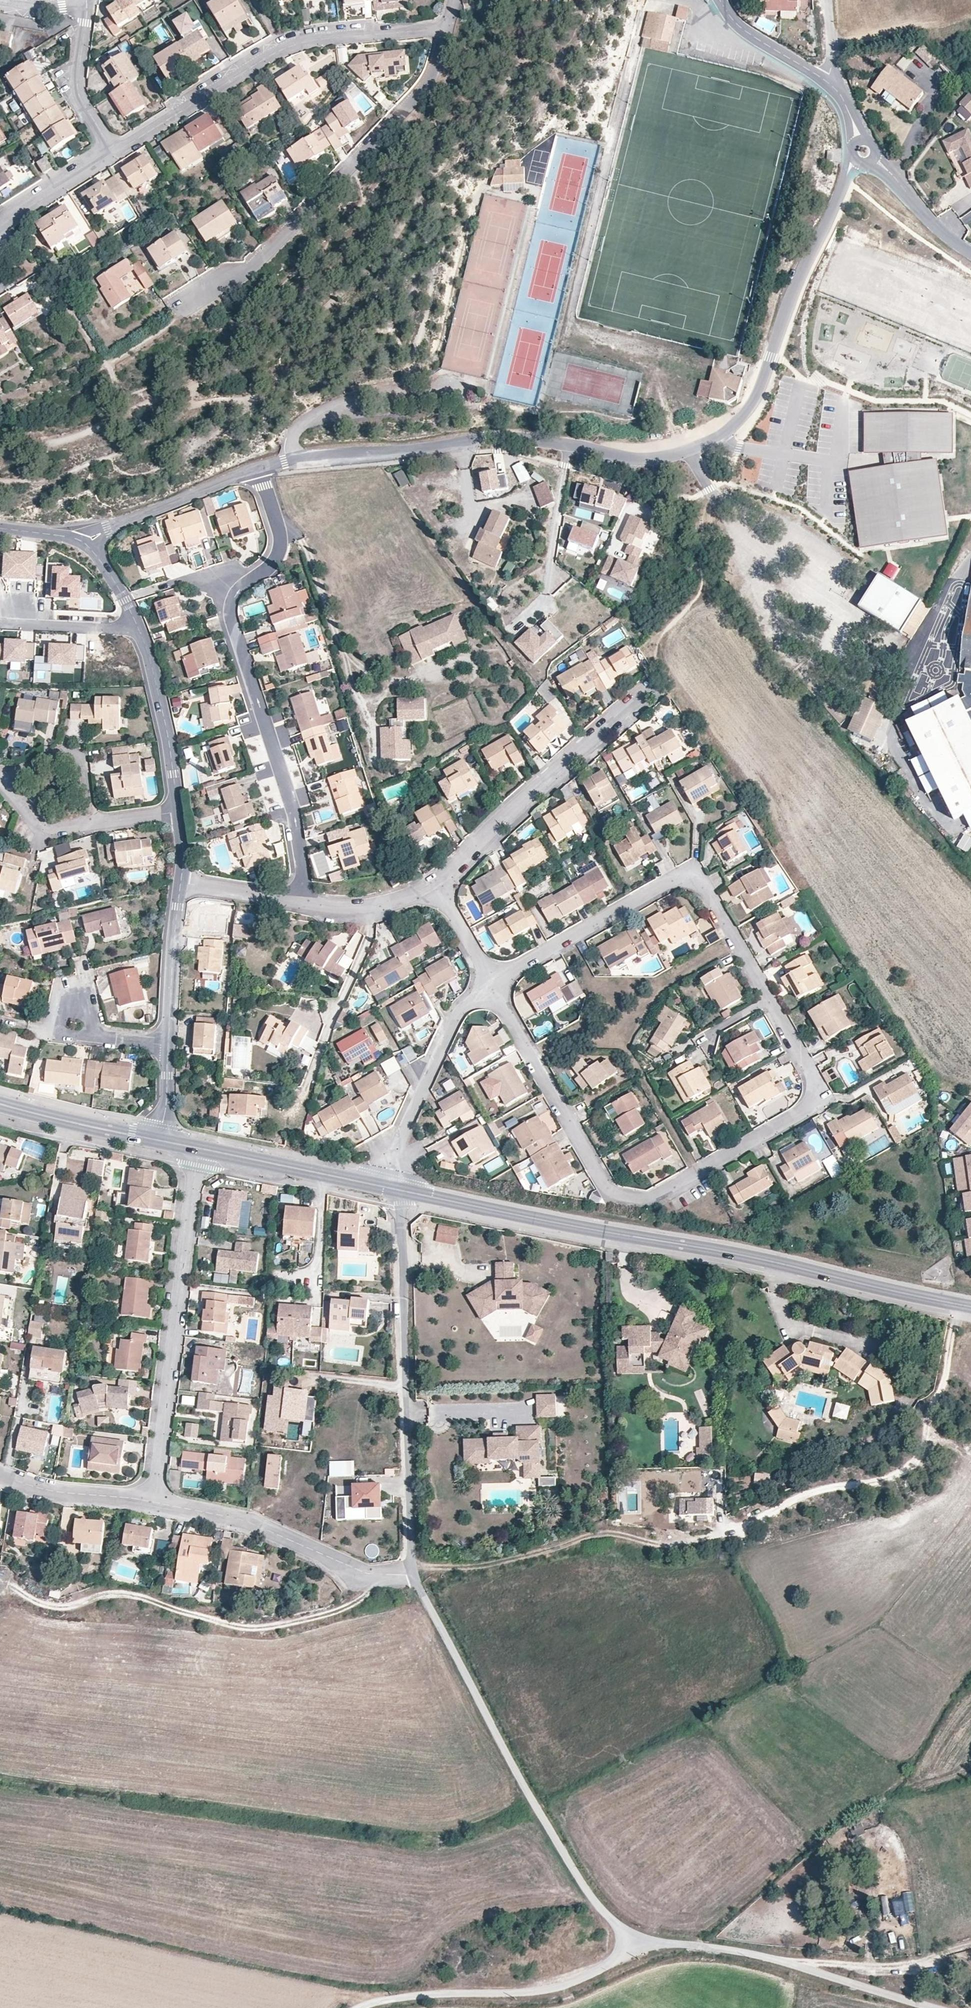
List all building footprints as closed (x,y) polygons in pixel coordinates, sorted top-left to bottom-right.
[(136,5),(133,0),(124,0),(115,6),(108,10),(112,15),(105,20),(114,34),(121,30),(118,26),(140,12),(136,5)] [(238,0),(219,0),(209,6),(223,29),(247,14),(238,0)] [(402,0),(374,0),(375,10),(384,9),(383,4),(402,2),(402,0)] [(408,0),(402,0),(402,2),(383,4),(384,9),(408,6),(408,0)] [(759,2),(766,2),(766,12),(781,12),(781,8),(798,9),(798,0),(759,0),(759,2)] [(685,21),(688,9),(679,7),(676,19),(685,21)] [(311,21),(310,9),(303,9),(304,21),(311,21)] [(667,33),(669,28),(674,29),(676,19),(648,12),(642,37),(644,38),(670,44),(673,34),(667,33)] [(242,24),(250,19),(247,14),(223,29),(226,33),(235,28),(237,32),(244,28),(242,24)] [(211,49),(205,39),(200,31),(195,34),(191,27),(194,25),(188,15),(175,23),(186,40),(179,44),(190,62),(201,55),(211,49)] [(208,37),(199,22),(194,25),(191,27),(195,34),(200,31),(205,39),(208,37)] [(13,36),(0,33),(0,61),(7,63),(13,36)] [(668,53),(670,44),(644,38),(642,46),(668,53)] [(190,62),(179,44),(175,46),(155,59),(168,80),(177,75),(192,66),(191,64),(190,62)] [(927,64),(934,56),(924,45),(916,53),(927,64)] [(41,57),(35,49),(25,56),(30,64),(32,63),(41,57)] [(406,66),(405,52),(359,56),(349,66),(363,80),(370,73),(386,71),(385,68),(396,67),(406,66)] [(140,77),(125,54),(106,66),(116,81),(114,83),(118,90),(131,83),(140,77)] [(191,64),(202,57),(201,55),(190,62),(191,64)] [(896,66),(904,72),(912,61),(904,55),(896,66)] [(931,69),(939,61),(934,56),(927,64),(931,69)] [(41,78),(32,63),(30,64),(39,79),(41,78)] [(39,79),(30,64),(6,80),(11,88),(13,87),(16,93),(39,79)] [(286,76),(301,67),(299,65),(285,74),(286,76)] [(116,81),(106,66),(104,67),(114,83),(116,81)] [(180,79),(194,70),(192,66),(177,75),(180,79)] [(318,90),(309,75),(307,76),(301,67),(286,76),(277,82),(289,102),(307,90),(310,95),(318,90)] [(397,76),(396,67),(385,68),(386,71),(370,73),(363,80),(365,82),(372,75),(384,74),(384,77),(397,76)] [(924,94),(889,67),(872,89),(880,95),(884,90),(887,92),(882,99),(892,107),(897,100),(911,111),(924,94)] [(331,83),(326,74),(317,80),(322,89),(331,83)] [(48,94),(39,79),(16,93),(15,94),(20,103),(22,102),(26,108),(48,94)] [(145,106),(131,83),(118,90),(113,94),(127,117),(145,106)] [(281,107),(266,83),(257,89),(259,92),(251,97),(254,100),(236,111),(247,129),(281,107)] [(970,92),(960,104),(970,115),(970,93),(970,92)] [(58,108),(48,94),(26,108),(24,109),(29,117),(31,116),(35,123),(58,108)] [(127,117),(113,94),(110,95),(125,118),(127,117)] [(236,111),(254,100),(251,97),(234,108),(236,111)] [(360,121),(348,101),(334,110),(335,111),(325,118),(328,124),(321,128),(331,145),(335,151),(343,146),(339,139),(335,134),(342,129),(343,132),(348,129),(360,121)] [(69,122),(60,107),(58,108),(67,123),(69,122)] [(67,123),(58,108),(35,123),(33,124),(38,132),(40,131),(44,137),(67,123)] [(221,134),(209,115),(186,130),(200,153),(210,147),(208,142),(221,134)] [(78,136),(69,122),(67,123),(76,138),(78,136)] [(76,138),(67,123),(44,137),(48,144),(46,145),(51,153),(76,138)] [(325,153),(323,150),(331,145),(321,128),(313,133),(314,135),(288,151),(302,173),(312,167),(311,166),(310,163),(316,159),(325,153)] [(339,139),(350,132),(348,129),(343,132),(342,129),(335,134),(339,139)] [(203,157),(200,153),(186,130),(163,144),(169,154),(171,152),(182,170),(203,157)] [(968,130),(943,142),(949,154),(962,148),(969,162),(963,165),(969,177),(966,178),(970,189),(970,137),(968,130)] [(212,149),(226,141),(221,134),(208,142),(210,147),(212,149)] [(961,180),(966,178),(969,177),(963,165),(969,162),(962,148),(949,154),(961,180)] [(130,166),(146,156),(144,153),(128,163),(130,166)] [(158,175),(146,156),(130,166),(123,171),(134,188),(148,179),(150,181),(158,175)] [(52,169),(46,160),(38,165),(44,174),(52,169)] [(525,192),(524,168),(521,168),(521,160),(505,160),(505,169),(497,169),(491,185),(504,185),(504,192),(525,192)] [(11,183),(9,181),(6,175),(0,167),(0,190),(11,183)] [(134,188),(123,171),(114,176),(125,193),(134,188)] [(14,178),(10,172),(6,175),(9,181),(14,178)] [(125,193),(114,176),(104,182),(115,199),(125,193)] [(287,198),(273,176),(257,186),(242,195),(259,221),(276,210),(274,207),(287,198)] [(135,190),(150,181),(148,179),(134,188),(135,190)] [(115,199),(104,182),(83,195),(96,215),(117,202),(115,199)] [(242,195),(257,186),(255,183),(241,193),(242,195)] [(239,227),(223,203),(194,221),(208,242),(214,238),(223,232),(226,236),(239,227)] [(73,231),(80,227),(68,208),(61,213),(59,210),(51,215),(67,240),(75,235),(73,231)] [(67,240),(51,215),(37,224),(52,249),(62,243),(67,240)] [(108,239),(99,225),(92,229),(94,232),(101,243),(108,239)] [(101,243),(94,232),(87,236),(94,247),(101,243)] [(217,242),(226,236),(223,232),(214,238),(217,242)] [(175,260),(188,252),(176,233),(149,250),(157,263),(162,260),(166,267),(175,260)] [(71,246),(67,240),(62,243),(66,249),(71,246)] [(166,267),(162,260),(157,263),(149,250),(147,251),(161,273),(176,263),(175,260),(166,267)] [(61,268),(54,257),(47,261),(54,272),(61,268)] [(119,278),(134,269),(146,288),(153,284),(139,261),(131,265),(127,259),(97,277),(103,287),(101,288),(114,308),(131,297),(119,278)] [(40,314),(39,312),(29,295),(4,311),(6,313),(16,329),(40,314)] [(15,332),(43,314),(41,311),(39,312),(40,314),(16,329),(6,313),(4,314),(15,332)] [(5,319),(0,322),(0,343),(3,347),(4,346),(9,343),(10,346),(18,341),(5,319)] [(4,346),(3,347),(0,343),(0,358),(8,353),(4,346)] [(744,376),(746,367),(738,365),(731,369),(734,374),(744,376)] [(710,400),(715,378),(716,376),(717,375),(719,374),(721,375),(726,376),(727,372),(713,369),(709,383),(702,381),(698,397),(710,400)] [(740,389),(743,380),(726,376),(721,375),(719,374),(717,375),(716,376),(715,378),(710,400),(728,404),(732,400),(738,399),(740,389)] [(855,474),(865,548),(944,538),(935,463),(919,464),(919,454),(950,454),(950,416),(868,416),(868,454),(887,454),(888,462),(889,470),(855,474)] [(530,479),(522,464),(514,468),(521,483),(530,479)] [(410,484),(403,470),(394,475),(402,489),(410,484)] [(496,473),(482,475),(484,491),(488,490),(488,493),(485,493),(486,501),(501,498),(500,491),(495,492),(494,489),(498,488),(496,473)] [(533,473),(531,480),(542,483),(544,477),(533,473)] [(552,496),(547,483),(533,488),(538,502),(552,496)] [(627,500),(615,497),(616,495),(578,485),(574,499),(582,501),(581,504),(611,512),(609,516),(619,519),(627,500)] [(555,504),(552,496),(538,502),(541,509),(555,504)] [(216,515),(210,497),(203,500),(206,509),(208,517),(216,515)] [(255,534),(246,505),(216,515),(221,530),(229,527),(232,533),(234,541),(255,534)] [(215,538),(208,517),(206,509),(199,512),(175,520),(170,521),(166,523),(172,543),(186,539),(186,541),(189,550),(202,546),(200,540),(207,537),(215,538)] [(496,551),(510,520),(495,512),(489,524),(486,532),(483,530),(482,530),(477,542),(481,544),(474,559),(496,569),(503,554),(496,551)] [(649,535),(652,526),(631,516),(621,539),(623,543),(629,546),(625,553),(631,556),(638,559),(642,551),(632,546),(635,538),(642,541),(645,533),(649,535)] [(594,552),(603,529),(584,522),(579,534),(573,532),(570,541),(576,543),(575,545),(594,552)] [(232,533),(229,527),(221,530),(223,536),(232,533)] [(139,550),(156,544),(153,537),(137,542),(139,550)] [(157,571),(172,566),(168,556),(166,548),(165,545),(157,547),(156,544),(139,550),(146,570),(156,567),(157,571)] [(176,553),(173,546),(166,548),(168,556),(176,553)] [(36,553),(4,552),(3,578),(35,579),(36,553)] [(631,587),(643,561),(638,559),(631,556),(626,565),(610,557),(602,574),(631,587)] [(504,571),(511,575),(516,566),(509,562),(504,571)] [(901,569),(890,563),(884,574),(895,581),(901,569)] [(69,566),(52,566),(51,597),(81,597),(81,575),(69,575),(69,566)] [(903,632),(921,602),(879,576),(859,608),(901,634),(903,632)] [(597,588),(604,590),(607,581),(600,579),(597,588)] [(305,616),(303,609),(300,610),(294,594),(292,585),(270,592),(274,605),(276,611),(270,613),(274,626),(284,623),(286,630),(300,626),(307,624),(318,620),(317,616),(305,620),(304,616),(305,616)] [(496,606),(483,589),(479,592),(492,609),(496,606)] [(303,609),(298,593),(294,594),(300,610),(303,609)] [(960,699),(966,712),(970,710),(970,593),(960,670),(965,671),(964,675),(959,675),(957,683),(963,684),(962,691),(965,697),(960,699)] [(181,619),(177,607),(180,606),(177,598),(163,603),(160,604),(156,605),(162,625),(167,624),(170,634),(189,628),(186,617),(184,618),(181,619)] [(912,638),(931,608),(921,602),(903,632),(912,638)] [(615,614),(600,627),(605,634),(620,621),(615,614)] [(467,642),(455,616),(424,630),(423,627),(410,633),(423,661),(435,655),(433,651),(452,642),(454,647),(467,642)] [(534,665),(564,637),(548,620),(541,627),(547,634),(540,640),(531,630),(515,645),(534,665)] [(286,630),(284,623),(274,626),(277,633),(286,630)] [(309,664),(299,634),(277,641),(276,638),(302,630),(300,626),(286,630),(277,633),(258,639),(264,656),(275,652),(281,673),(309,664)] [(423,661),(410,633),(399,637),(412,666),(423,661)] [(179,645),(178,640),(168,643),(170,648),(179,645)] [(220,666),(211,640),(181,650),(191,680),(201,677),(200,672),(208,669),(220,666)] [(0,644),(0,658),(2,658),(2,661),(26,662),(26,660),(35,660),(35,643),(8,641),(8,645),(0,644)] [(85,647),(44,645),(44,655),(50,656),(50,667),(78,668),(78,661),(85,661),(85,647)] [(614,679),(638,665),(627,648),(600,663),(593,667),(606,690),(614,686),(611,681),(614,679)] [(600,663),(593,652),(587,656),(590,661),(593,667),(600,663)] [(606,690),(593,667),(590,661),(583,665),(557,680),(569,700),(577,695),(575,693),(581,689),(584,694),(585,695),(596,688),(599,694),(606,690)] [(866,689),(874,671),(867,668),(859,686),(866,689)] [(329,677),(327,671),(316,675),(318,680),(329,677)] [(875,702),(886,677),(874,671),(866,689),(864,697),(875,702)] [(318,680),(316,675),(306,678),(308,683),(318,680)] [(181,685),(178,679),(171,681),(174,688),(181,685)] [(548,679),(538,691),(548,703),(558,696),(548,679)] [(230,705),(229,697),(227,687),(226,688),(225,684),(217,686),(218,689),(210,690),(213,704),(202,706),(206,729),(207,730),(214,729),(213,723),(230,721),(228,711),(227,705),(230,705)] [(242,693),(239,684),(227,687),(229,697),(242,693)] [(584,694),(581,689),(575,693),(577,695),(578,697),(584,694)] [(69,701),(71,691),(62,690),(60,699),(64,700),(69,701)] [(323,727),(321,718),(312,693),(291,700),(302,733),(323,727)] [(966,712),(960,699),(950,704),(944,693),(912,709),(918,720),(907,725),(923,756),(912,762),(927,795),(939,789),(954,821),(964,816),(970,829),(970,722),(966,712)] [(55,725),(59,703),(37,699),(36,703),(19,700),(14,730),(32,733),(34,721),(55,725)] [(120,730),(120,699),(96,699),(96,706),(82,706),(81,720),(89,720),(104,720),(104,724),(103,730),(106,730),(117,730),(120,730)] [(182,706),(180,699),(172,701),(174,708),(182,706)] [(403,751),(403,742),(402,729),(404,729),(404,721),(426,720),(425,699),(398,700),(398,720),(392,720),(392,729),(390,729),(381,729),(382,762),(411,761),(411,751),(403,751)] [(872,742),(887,709),(864,699),(850,731),(872,742)] [(555,734),(566,725),(556,715),(558,713),(551,705),(537,718),(541,723),(536,728),(533,725),(524,733),(532,742),(530,744),(537,751),(549,740),(551,742),(558,737),(555,734)] [(81,720),(82,706),(71,706),(71,720),(81,720)] [(918,720),(912,709),(911,715),(907,725),(918,720)] [(347,719),(344,710),(335,713),(338,722),(347,719)] [(334,723),(331,715),(321,718),(323,727),(334,723)] [(558,737),(568,727),(566,725),(555,734),(558,737)] [(335,761),(323,727),(302,733),(305,741),(306,741),(310,755),(314,754),(315,758),(318,767),(335,761)] [(685,757),(681,749),(682,749),(672,732),(664,736),(658,740),(656,737),(652,729),(642,735),(643,737),(658,762),(668,756),(673,764),(685,757)] [(524,762),(509,736),(482,751),(494,772),(504,766),(503,763),(511,759),(513,761),(516,767),(524,762)] [(658,762),(643,737),(637,741),(638,743),(631,746),(630,744),(613,754),(624,773),(632,769),(636,775),(651,767),(651,766),(655,764),(658,762)] [(232,758),(228,746),(230,745),(228,738),(209,744),(212,750),(219,774),(235,768),(232,758)] [(470,749),(479,742),(477,739),(468,745),(470,749)] [(539,753),(551,742),(549,740),(537,751),(539,753)] [(411,751),(410,741),(403,742),(403,751),(411,751)] [(462,754),(470,749),(468,745),(460,751),(462,754)] [(130,756),(128,747),(112,750),(114,758),(130,756)] [(219,774),(212,750),(208,752),(215,775),(219,774)] [(610,751),(603,755),(607,762),(614,758),(610,751)] [(700,756),(697,751),(687,757),(690,762),(700,756)] [(140,765),(139,755),(130,756),(131,766),(140,765)] [(143,788),(140,765),(131,766),(130,756),(114,758),(115,769),(118,769),(123,768),(124,775),(119,776),(112,777),(114,792),(143,788)] [(156,772),(154,759),(145,761),(147,773),(156,772)] [(478,786),(464,760),(444,772),(448,780),(440,784),(449,800),(457,795),(468,789),(469,791),(478,786)] [(621,774),(616,765),(613,766),(610,762),(607,764),(614,777),(621,774)] [(665,774),(658,762),(655,764),(662,776),(665,774)] [(690,801),(718,786),(707,768),(680,783),(690,801)] [(364,808),(354,778),(357,778),(355,771),(329,779),(331,786),(336,784),(341,800),(336,801),(341,815),(364,808)] [(618,797),(602,771),(594,775),(597,780),(594,782),(592,779),(591,780),(583,784),(597,808),(618,797)] [(238,787),(236,780),(226,783),(228,790),(238,787)] [(226,783),(216,786),(206,789),(209,798),(223,793),(227,804),(230,813),(234,825),(256,818),(252,805),(248,806),(244,807),(242,798),(238,787),(228,790),(226,783)] [(341,800),(336,784),(331,786),(336,801),(341,800)] [(693,806),(720,790),(718,786),(690,801),(693,806)] [(144,795),(143,788),(114,792),(115,799),(144,795)] [(459,797),(469,791),(468,789),(457,795),(459,797)] [(572,827),(579,823),(576,817),(583,812),(574,798),(567,802),(569,804),(558,811),(544,819),(552,833),(548,835),(553,845),(567,837),(566,836),(564,832),(572,827)] [(558,811),(569,804),(567,802),(557,809),(558,811)] [(683,822),(672,802),(646,817),(655,832),(669,824),(670,827),(671,829),(683,822)] [(230,813),(227,804),(222,805),(225,815),(230,813)] [(442,829),(441,827),(445,824),(446,827),(450,834),(457,830),(442,804),(431,810),(429,808),(416,815),(422,826),(418,828),(416,825),(406,831),(415,847),(425,841),(424,839),(428,837),(429,839),(443,831),(442,829)] [(377,812),(375,805),(367,807),(370,814),(377,812)] [(584,830),(582,827),(589,823),(583,812),(576,817),(579,823),(572,827),(564,832),(566,836),(574,831),(576,835),(584,830)] [(748,853),(736,832),(739,830),(735,823),(727,828),(723,830),(727,836),(719,841),(725,852),(723,853),(729,863),(748,853)] [(656,834),(670,827),(669,824),(655,832),(656,834)] [(261,832),(258,825),(250,828),(253,835),(261,832)] [(377,853),(374,844),(370,846),(364,829),(350,833),(348,827),(327,834),(330,843),(343,838),(345,844),(329,849),(332,857),(333,860),(340,858),(343,865),(359,860),(358,859),(377,853)] [(657,851),(648,836),(641,840),(634,828),(624,834),(628,840),(615,848),(627,869),(640,861),(639,859),(637,857),(647,851),(648,853),(650,856),(657,851)] [(727,836),(723,830),(716,834),(719,841),(727,836)] [(272,862),(265,841),(268,840),(265,831),(261,832),(253,835),(230,842),(234,854),(237,853),(240,860),(243,859),(247,858),(250,869),(272,862)] [(958,848),(969,854),(970,851),(970,838),(965,834),(958,848)] [(521,874),(541,863),(538,857),(546,853),(538,840),(527,846),(523,848),(510,856),(512,859),(503,864),(514,884),(517,888),(526,883),(521,874)] [(153,856),(151,841),(116,846),(116,844),(108,846),(110,860),(118,859),(118,864),(133,862),(133,866),(144,864),(144,857),(153,856)] [(725,852),(719,841),(712,844),(719,855),(723,853),(725,852)] [(73,855),(69,843),(55,847),(58,859),(73,855)] [(278,855),(286,853),(283,843),(275,845),(278,855)] [(90,874),(86,861),(89,860),(86,851),(73,855),(58,859),(61,868),(57,869),(59,874),(51,877),(49,877),(54,892),(76,886),(74,879),(90,874)] [(541,863),(549,858),(546,853),(538,857),(541,863)] [(27,860),(6,854),(4,863),(24,869),(27,860)] [(361,867),(359,860),(343,865),(345,872),(361,867)] [(609,887),(595,862),(582,870),(586,877),(572,885),(573,886),(584,906),(597,898),(596,895),(603,891),(609,887)] [(506,889),(514,884),(503,864),(495,869),(495,871),(485,876),(487,880),(477,885),(472,888),(483,907),(491,902),(508,893),(506,889)] [(575,873),(570,865),(566,868),(570,875),(575,873)] [(773,882),(765,867),(763,868),(771,883),(773,882)] [(23,875),(5,870),(0,868),(0,891),(17,896),(23,875)] [(774,898),(767,885),(771,883),(763,868),(729,888),(735,899),(740,896),(742,895),(745,900),(752,912),(774,898)] [(333,883),(346,881),(343,871),(330,875),(333,883)] [(401,883),(396,873),(387,878),(393,888),(401,883)] [(477,885),(487,880),(485,876),(475,882),(477,885)] [(508,893),(517,888),(514,884),(506,889),(508,893)] [(584,906),(573,886),(554,898),(553,895),(538,904),(548,922),(562,914),(564,917),(584,906)] [(530,898),(525,890),(520,894),(523,899),(524,902),(530,898)] [(606,897),(603,891),(596,895),(597,898),(599,901),(606,897)] [(523,899),(520,894),(514,897),(518,902),(523,899)] [(796,902),(793,896),(781,903),(784,909),(796,902)] [(528,909),(524,902),(523,899),(518,902),(523,912),(528,909)] [(495,910),(491,902),(483,907),(484,916),(495,910)] [(78,916),(76,908),(68,910),(70,918),(78,916)] [(669,938),(688,928),(692,934),(698,930),(685,908),(679,911),(665,919),(663,916),(662,913),(648,921),(661,944),(669,938)] [(665,919),(679,911),(677,908),(663,916),(665,919)] [(122,934),(115,909),(83,917),(87,934),(104,929),(106,938),(122,934)] [(537,924),(528,909),(523,912),(522,913),(507,921),(506,919),(489,929),(497,943),(514,934),(516,937),(537,924)] [(70,918),(68,910),(58,913),(60,920),(70,918)] [(215,910),(214,918),(224,919),(225,912),(215,910)] [(769,919),(778,914),(776,911),(767,916),(769,919)] [(550,925),(564,917),(562,914),(548,922),(550,925)] [(790,935),(782,920),(778,914),(769,919),(765,921),(763,917),(756,921),(758,925),(757,925),(761,932),(762,934),(758,936),(765,949),(767,948),(771,956),(786,947),(782,940),(790,935)] [(797,936),(787,918),(782,920),(790,935),(797,936)] [(76,943),(71,921),(61,923),(27,932),(33,957),(43,955),(42,951),(66,945),(76,943)] [(409,962),(442,944),(430,924),(416,932),(418,935),(400,945),(409,962)] [(247,939),(248,927),(244,926),(244,936),(234,936),(233,938),(247,939)] [(244,936),(244,926),(234,926),(234,936),(244,936)] [(673,945),(692,934),(688,928),(669,938),(673,945)] [(649,953),(635,929),(628,933),(630,936),(615,944),(613,941),(598,950),(610,970),(639,953),(642,958),(649,953)] [(721,939),(717,931),(706,937),(710,945),(721,939)] [(615,944),(630,936),(628,933),(613,941),(615,944)] [(654,947),(649,939),(646,933),(642,935),(651,951),(655,949),(654,947)] [(499,947),(516,937),(514,934),(497,943),(499,947)] [(659,944),(655,936),(649,939),(654,947),(658,945),(659,944)] [(220,974),(223,941),(205,940),(204,948),(200,948),(199,960),(201,961),(200,972),(220,974)] [(325,949),(328,946),(320,940),(317,944),(325,949)] [(337,965),(345,953),(330,943),(328,946),(325,949),(317,944),(316,947),(307,941),(298,954),(307,960),(306,962),(315,968),(316,965),(324,970),(340,980),(343,976),(346,970),(337,965)] [(43,955),(67,948),(66,945),(42,951),(43,955)] [(374,997),(409,976),(408,974),(414,970),(409,962),(400,945),(391,950),(396,959),(381,967),(378,969),(370,974),(373,979),(366,982),(367,984),(366,987),(370,995),(373,996),(374,997)] [(663,954),(658,945),(654,947),(655,949),(658,954),(659,957),(663,954)] [(812,964),(807,955),(804,957),(809,966),(812,964)] [(808,978),(803,969),(809,966),(804,957),(785,967),(790,975),(782,980),(787,989),(788,988),(791,986),(793,990),(798,1000),(817,989),(810,978),(808,978)] [(444,984),(456,977),(446,958),(426,970),(427,973),(418,978),(421,982),(426,992),(429,997),(438,992),(436,988),(444,984)] [(562,959),(554,962),(557,970),(565,967),(562,959)] [(320,976),(324,970),(316,965),(315,968),(306,962),(304,966),(320,976)] [(145,1001),(141,985),(138,985),(134,969),(110,975),(113,985),(115,984),(119,998),(121,1007),(145,1001)] [(560,972),(566,982),(572,978),(567,969),(560,972)] [(735,988),(727,975),(723,977),(719,970),(701,980),(706,987),(709,985),(717,999),(723,1010),(741,999),(735,988)] [(577,999),(569,986),(567,987),(558,973),(551,978),(553,980),(527,995),(538,1014),(564,998),(568,1005),(577,999)] [(740,986),(732,973),(727,975),(735,988),(740,986)] [(822,986),(815,974),(810,978),(817,989),(822,986)] [(446,986),(458,979),(456,977),(444,984),(446,986)] [(33,990),(34,984),(9,978),(7,986),(0,985),(0,1001),(3,1002),(4,999),(15,1001),(15,999),(30,1002),(33,990)] [(278,987),(271,982),(268,985),(275,990),(278,987)] [(426,992),(421,982),(414,986),(418,992),(420,995),(426,992)] [(717,999),(709,985),(706,987),(713,1001),(717,999)] [(30,1002),(15,999),(15,1001),(4,999),(3,1002),(32,1008),(36,991),(33,990),(30,1002)] [(379,1003),(389,998),(385,992),(376,997),(379,1003)] [(430,1014),(420,995),(418,992),(390,1008),(402,1030),(413,1024),(412,1022),(420,1017),(421,1019),(430,1014)] [(430,1010),(434,1008),(426,994),(422,996),(430,1010)] [(851,1028),(842,1012),(847,1009),(839,996),(809,1013),(826,1042),(851,1028)] [(320,1010),(317,1000),(310,1003),(313,1012),(320,1010)] [(678,1031),(685,1019),(664,1006),(656,1020),(662,1024),(650,1043),(653,1045),(651,1047),(661,1053),(662,1051),(664,1052),(668,1045),(672,1047),(681,1033),(678,1031)] [(361,1021),(379,1010),(377,1007),(359,1017),(361,1021)] [(856,1025),(847,1009),(842,1012),(851,1028),(856,1025)] [(358,1018),(342,1012),(340,1017),(351,1022),(358,1018)] [(306,1036),(308,1031),(293,1022),(290,1028),(288,1030),(281,1026),(282,1024),(270,1017),(266,1025),(269,1026),(264,1035),(261,1042),(269,1047),(278,1051),(286,1055),(286,1056),(293,1044),(299,1048),(306,1036)] [(340,1017),(334,1032),(351,1022),(340,1017)] [(424,1025),(421,1019),(420,1017),(412,1022),(413,1024),(416,1029),(424,1025)] [(216,1027),(217,1019),(197,1018),(197,1025),(216,1027)] [(681,1033),(688,1021),(685,1019),(678,1031),(681,1033)] [(387,1039),(378,1024),(371,1028),(380,1044),(387,1039)] [(214,1051),(216,1027),(197,1025),(194,1025),(193,1033),(196,1033),(196,1042),(195,1050),(214,1051)] [(15,1047),(18,1033),(0,1029),(0,1058),(12,1060),(9,1073),(22,1076),(28,1050),(20,1048),(19,1052),(15,1051),(15,1047)] [(360,1057),(376,1048),(365,1029),(337,1045),(348,1064),(360,1057)] [(499,1049),(494,1039),(488,1029),(473,1029),(466,1043),(472,1054),(469,1056),(475,1066),(501,1052),(499,1049)] [(895,1057),(879,1029),(856,1042),(860,1049),(865,1046),(871,1057),(865,1059),(864,1060),(870,1071),(895,1057)] [(756,1054),(761,1051),(756,1044),(760,1042),(754,1032),(751,1034),(748,1036),(726,1048),(727,1049),(722,1055),(730,1069),(733,1067),(737,1073),(760,1060),(756,1054)] [(309,1067),(318,1043),(306,1036),(299,1048),(308,1052),(302,1064),(309,1067)] [(505,1045),(499,1036),(494,1039),(499,1049),(505,1045)] [(403,1050),(408,1063),(417,1059),(411,1046),(403,1050)] [(871,1057),(865,1046),(860,1049),(865,1059),(871,1057)] [(286,1055),(278,1051),(269,1047),(267,1051),(283,1060),(286,1055)] [(661,1053),(651,1047),(648,1052),(656,1057),(661,1053)] [(376,1060),(373,1054),(377,1051),(376,1048),(360,1057),(366,1066),(376,1060)] [(397,1057),(400,1065),(407,1063),(404,1055),(397,1057)] [(388,1089),(404,1087),(400,1058),(384,1061),(388,1089)] [(80,1087),(83,1061),(75,1060),(74,1064),(62,1063),(48,1061),(46,1074),(45,1080),(45,1083),(80,1087)] [(594,1091),(618,1074),(608,1061),(600,1066),(598,1063),(594,1066),(590,1070),(586,1065),(582,1060),(572,1068),(580,1077),(582,1075),(590,1086),(594,1091)] [(870,1071),(864,1060),(859,1063),(865,1074),(870,1071)] [(94,1094),(97,1063),(89,1062),(85,1093),(94,1094)] [(711,1088),(705,1079),(699,1068),(695,1071),(690,1062),(669,1074),(674,1083),(680,1080),(691,1100),(703,1093),(706,1097),(712,1093),(710,1089),(711,1088)] [(130,1092),(132,1069),(104,1066),(104,1064),(97,1063),(94,1094),(98,1095),(99,1079),(102,1080),(102,1088),(130,1092)] [(528,1094),(510,1063),(482,1079),(500,1109),(528,1094)] [(709,1077),(703,1066),(699,1068),(705,1079),(709,1077)] [(828,1084),(838,1078),(832,1068),(822,1074),(828,1084)] [(776,1077),(772,1070),(768,1073),(772,1080),(776,1077)] [(389,1094),(377,1072),(355,1084),(362,1097),(353,1102),(360,1115),(370,1109),(368,1107),(389,1094)] [(753,1082),(764,1075),(762,1072),(751,1079),(753,1082)] [(779,1092),(776,1086),(772,1080),(768,1073),(764,1075),(753,1082),(739,1090),(749,1109),(765,1100),(767,1102),(781,1094),(779,1092)] [(590,1086),(582,1075),(580,1077),(575,1080),(583,1091),(590,1086)] [(923,1100),(908,1075),(887,1086),(885,1083),(874,1089),(888,1115),(895,1116),(923,1100)] [(242,1090),(243,1081),(223,1079),(222,1088),(242,1090)] [(344,1087),(352,1082),(350,1079),(342,1083),(344,1087)] [(443,1084),(447,1092),(456,1088),(452,1079),(443,1084)] [(691,1100),(680,1080),(674,1083),(686,1103),(691,1100)] [(786,1091),(781,1083),(776,1086),(779,1092),(781,1094),(786,1091)] [(475,1117),(461,1092),(439,1105),(442,1110),(435,1114),(444,1129),(451,1125),(450,1123),(460,1117),(464,1124),(475,1117)] [(645,1126),(637,1111),(640,1109),(631,1094),(613,1104),(621,1119),(617,1121),(626,1137),(645,1126)] [(265,1110),(266,1098),(251,1097),(241,1096),(221,1095),(220,1114),(230,1115),(230,1116),(262,1119),(263,1110),(265,1110)] [(872,1102),(868,1095),(861,1099),(863,1102),(869,1104),(872,1102)] [(344,1128),(361,1118),(360,1115),(353,1102),(349,1097),(318,1115),(329,1134),(343,1126),(344,1128)] [(729,1127),(715,1103),(708,1107),(682,1123),(689,1136),(704,1127),(711,1138),(729,1127)] [(621,1119),(613,1104),(608,1107),(617,1121),(621,1119)] [(968,1109),(962,1117),(970,1124),(970,1105),(968,1109)] [(219,1119),(220,1106),(211,1106),(211,1107),(210,1118),(219,1119)] [(968,1109),(965,1106),(959,1114),(962,1117),(968,1109)] [(850,1144),(879,1128),(868,1109),(851,1118),(839,1125),(838,1122),(837,1120),(827,1125),(840,1148),(849,1143),(850,1144)] [(962,1117),(959,1114),(952,1122),(956,1125),(962,1117)] [(329,1134),(318,1115),(312,1119),(322,1138),(329,1134)] [(839,1125),(851,1118),(849,1116),(838,1122),(839,1125)] [(556,1144),(551,1136),(551,1135),(547,1128),(545,1129),(543,1125),(538,1117),(513,1130),(525,1150),(527,1149),(532,1157),(556,1144)] [(962,1117),(956,1125),(950,1131),(970,1147),(970,1145),(970,1124),(962,1117)] [(488,1125),(496,1138),(502,1134),(495,1121),(488,1125)] [(665,1128),(663,1124),(655,1129),(657,1132),(665,1128)] [(902,1139),(894,1126),(888,1129),(897,1144),(906,1139),(905,1137),(902,1139)] [(495,1152),(480,1127),(453,1143),(461,1158),(469,1154),(475,1151),(481,1161),(495,1152)] [(664,1160),(672,1155),(660,1135),(623,1156),(633,1174),(641,1170),(647,1166),(663,1157),(664,1160)] [(15,1142),(0,1136),(0,1144),(12,1149),(15,1142)] [(821,1170),(805,1143),(796,1148),(798,1152),(785,1159),(788,1164),(780,1168),(788,1181),(795,1177),(798,1183),(821,1170)] [(24,1154),(12,1149),(0,1144),(0,1170),(4,1172),(7,1165),(18,1170),(24,1154)] [(574,1175),(567,1163),(564,1157),(556,1144),(532,1157),(550,1189),(574,1175)] [(785,1159),(798,1152),(796,1148),(782,1155),(785,1159)] [(481,1161),(475,1151),(469,1154),(475,1164),(481,1161)] [(573,1159),(570,1153),(564,1157),(567,1163),(573,1159)] [(845,1175),(834,1156),(824,1161),(835,1180),(845,1175)] [(958,1158),(961,1177),(970,1175),(970,1156),(958,1158)] [(55,1175),(57,1161),(49,1160),(46,1176),(55,1175)] [(102,1177),(105,1162),(90,1160),(87,1175),(102,1177)] [(455,1171),(457,1166),(442,1162),(441,1168),(455,1171)] [(521,1173),(522,1172),(518,1166),(513,1169),(520,1181),(524,1179),(521,1173)] [(773,1185),(762,1166),(753,1171),(755,1175),(750,1178),(730,1190),(739,1205),(773,1185)] [(151,1198),(152,1191),(154,1173),(131,1170),(126,1207),(162,1211),(163,1199),(156,1198),(151,1198)] [(961,1177),(963,1195),(970,1194),(970,1175),(961,1177)] [(278,1195),(278,1188),(263,1184),(262,1192),(278,1195)] [(85,1221),(88,1203),(75,1201),(77,1188),(63,1186),(59,1217),(58,1224),(56,1240),(82,1244),(84,1228),(85,1221)] [(88,1203),(90,1190),(77,1188),(75,1201),(88,1203)] [(239,1227),(242,1201),(246,1202),(247,1194),(223,1191),(222,1198),(219,1198),(217,1212),(220,1213),(219,1225),(239,1227)] [(281,1202),(293,1202),(293,1194),(281,1195),(281,1202)] [(32,1204),(5,1200),(4,1206),(0,1206),(0,1228),(10,1229),(11,1221),(29,1224),(32,1204)] [(315,1239),(317,1211),(287,1208),(284,1236),(294,1237),(304,1238),(315,1239)] [(107,1221),(108,1213),(97,1212),(96,1220),(107,1221)] [(173,1221),(174,1213),(165,1212),(164,1220),(173,1221)] [(367,1235),(367,1228),(363,1228),(360,1228),(361,1217),(340,1216),(339,1248),(359,1249),(359,1252),(369,1253),(370,1235),(367,1235)] [(150,1250),(153,1226),(135,1224),(134,1231),(129,1230),(126,1260),(146,1263),(147,1250),(150,1250)] [(455,1245),(458,1229),(440,1226),(437,1241),(455,1245)] [(255,1227),(254,1235),(268,1237),(269,1229),(255,1227)] [(25,1245),(15,1244),(15,1237),(7,1237),(7,1235),(0,1234),(0,1272),(14,1274),(15,1260),(23,1261),(25,1245)] [(257,1272),(259,1255),(249,1253),(250,1244),(236,1243),(236,1252),(242,1253),(242,1254),(235,1254),(219,1251),(217,1265),(230,1266),(229,1269),(257,1272)] [(551,1294),(533,1284),(523,1284),(523,1282),(514,1282),(513,1263),(496,1263),(496,1279),(497,1282),(489,1287),(483,1287),(466,1296),(477,1314),(496,1303),(524,1302),(532,1306),(537,1298),(546,1303),(551,1294)] [(229,1269),(230,1266),(217,1265),(216,1273),(229,1275),(229,1269)] [(147,1305),(149,1289),(153,1289),(154,1281),(127,1278),(122,1316),(146,1318),(147,1305)] [(489,1287),(497,1282),(496,1279),(483,1287),(489,1287)] [(227,1335),(229,1314),(227,1314),(229,1296),(203,1293),(202,1302),(206,1302),(209,1303),(208,1312),(205,1311),(204,1316),(203,1332),(227,1335)] [(13,1298),(0,1296),(0,1327),(8,1329),(13,1298)] [(254,1306),(255,1299),(239,1297),(238,1304),(254,1306)] [(532,1306),(524,1302),(496,1303),(477,1314),(481,1321),(498,1311),(523,1310),(538,1318),(546,1303),(537,1298),(532,1306)] [(44,1309),(45,1300),(37,1299),(36,1308),(44,1309)] [(367,1322),(369,1301),(352,1299),(352,1301),(352,1303),(346,1302),(333,1301),(330,1325),(350,1327),(351,1320),(367,1322)] [(294,1341),(296,1307),(295,1307),(280,1306),(278,1326),(268,1325),(267,1338),(278,1339),(278,1336),(290,1337),(290,1340),(294,1341)] [(311,1329),(313,1308),(296,1307),(294,1341),(297,1341),(298,1337),(311,1338),(311,1329)] [(713,1321),(681,1307),(678,1316),(709,1329),(713,1321)] [(36,1321),(31,1321),(29,1335),(43,1338),(46,1323),(49,1323),(50,1316),(37,1314),(36,1321)] [(698,1347),(702,1338),(705,1339),(709,1329),(678,1316),(670,1334),(667,1342),(660,1339),(639,1339),(639,1327),(622,1328),(623,1341),(629,1340),(629,1349),(617,1349),(618,1364),(634,1364),(634,1368),(645,1368),(645,1348),(651,1348),(651,1353),(656,1353),(661,1355),(659,1358),(670,1362),(671,1359),(686,1365),(695,1345),(698,1347)] [(546,1329),(534,1323),(527,1338),(538,1343),(546,1329)] [(651,1334),(651,1327),(639,1327),(639,1339),(660,1339),(667,1342),(670,1334),(651,1334)] [(322,1342),(322,1330),(311,1329),(311,1338),(310,1342),(322,1342)] [(140,1373),(144,1344),(146,1344),(147,1336),(133,1334),(132,1341),(122,1340),(121,1350),(118,1350),(115,1370),(140,1373)] [(109,1350),(118,1350),(118,1341),(109,1341),(109,1350)] [(793,1351),(794,1348),(796,1345),(799,1344),(797,1341),(786,1349),(793,1358),(795,1356),(794,1354),(793,1351)] [(26,1351),(27,1345),(12,1343),(11,1349),(26,1351)] [(832,1361),(835,1349),(810,1343),(808,1350),(806,1349),(805,1347),(803,1344),(799,1344),(796,1345),(794,1348),(793,1351),(794,1354),(795,1356),(793,1358),(786,1349),(785,1346),(771,1356),(770,1354),(762,1360),(775,1378),(783,1372),(786,1377),(803,1365),(821,1369),(823,1359),(832,1361)] [(62,1385),(67,1353),(35,1348),(29,1380),(62,1385)] [(224,1371),(227,1351),(197,1348),(196,1366),(195,1373),(194,1383),(217,1385),(219,1371),(224,1371)] [(866,1362),(846,1348),(837,1363),(844,1368),(841,1372),(854,1381),(857,1376),(862,1379),(868,1370),(864,1367),(866,1362)] [(689,1366),(686,1365),(671,1359),(670,1362),(669,1365),(686,1373),(689,1366)] [(821,1369),(803,1365),(786,1377),(789,1381),(804,1371),(827,1377),(832,1361),(823,1359),(821,1369)] [(844,1368),(837,1363),(834,1367),(841,1372),(844,1368)] [(646,1374),(645,1368),(634,1368),(634,1364),(618,1364),(618,1375),(646,1374)] [(868,1370),(862,1379),(859,1382),(870,1389),(873,1405),(897,1401),(893,1378),(872,1364),(868,1370)] [(9,1371),(1,1371),(0,1381),(0,1385),(7,1386),(9,1371)] [(137,1397),(138,1382),(119,1380),(119,1389),(130,1389),(129,1396),(137,1397)] [(304,1418),(312,1419),(314,1395),(307,1394),(307,1392),(286,1389),(287,1382),(275,1381),(273,1397),(268,1396),(264,1427),(282,1429),(284,1417),(304,1420),(304,1418)] [(129,1396),(130,1389),(119,1389),(109,1388),(108,1386),(106,1386),(96,1387),(94,1389),(78,1394),(80,1404),(74,1406),(77,1415),(83,1414),(100,1409),(98,1401),(107,1399),(107,1404),(128,1406),(129,1396)] [(222,1412),(223,1403),(214,1402),(215,1395),(200,1393),(198,1410),(222,1412)] [(556,1417),(556,1396),(537,1396),(537,1418),(556,1417)] [(17,1407),(18,1400),(11,1398),(9,1406),(17,1407)] [(128,1410),(128,1406),(107,1404),(107,1399),(98,1401),(100,1409),(107,1408),(128,1410)] [(851,1406),(837,1403),(834,1417),(847,1420),(851,1406)] [(246,1445),(250,1415),(252,1415),(253,1407),(226,1404),(225,1413),(224,1421),(229,1421),(227,1443),(246,1445)] [(797,1433),(800,1423),(786,1419),(778,1407),(768,1413),(779,1429),(777,1438),(798,1443),(800,1434),(797,1433)] [(111,1416),(100,1416),(100,1428),(111,1428),(111,1416)] [(197,1439),(199,1426),(187,1424),(186,1438),(197,1439)] [(51,1432),(23,1426),(19,1449),(46,1455),(47,1453),(51,1432)] [(540,1463),(539,1442),(541,1442),(540,1427),(516,1427),(517,1439),(508,1439),(493,1440),(464,1440),(465,1465),(489,1464),(489,1461),(520,1460),(526,1464),(540,1463)] [(63,1437),(64,1431),(51,1428),(51,1432),(47,1453),(59,1455),(63,1437)] [(72,1439),(74,1430),(65,1428),(64,1431),(63,1437),(72,1439)] [(718,1451),(718,1436),(712,1436),(712,1428),(700,1428),(701,1449),(697,1449),(697,1459),(713,1459),(712,1451),(718,1451)] [(122,1467),(125,1443),(93,1438),(89,1462),(122,1467)] [(243,1485),(246,1460),(231,1459),(232,1451),(215,1449),(214,1456),(184,1452),(182,1469),(208,1471),(207,1481),(243,1485)] [(278,1489),(282,1458),(270,1457),(266,1488),(278,1489)] [(333,1477),(356,1476),(355,1460),(332,1461),(333,1477)] [(121,1475),(122,1467),(89,1462),(88,1470),(121,1475)] [(540,1478),(540,1463),(526,1464),(526,1479),(540,1478)] [(754,1473),(754,1484),(769,1484),(769,1473),(754,1473)] [(555,1486),(555,1478),(540,1478),(541,1486),(555,1486)] [(378,1509),(378,1497),(381,1497),(381,1485),(353,1486),(354,1497),(337,1498),(337,1521),(347,1521),(347,1510),(367,1509),(367,1520),(382,1520),(382,1509),(378,1509)] [(714,1516),(713,1499),(696,1499),(696,1502),(680,1503),(680,1516),(714,1516)] [(47,1534),(49,1518),(30,1515),(18,1513),(17,1521),(16,1530),(14,1538),(35,1542),(37,1534),(39,1534),(47,1535),(47,1534)] [(102,1554),(104,1523),(76,1520),(74,1543),(83,1544),(82,1553),(102,1554)] [(150,1550),(153,1530),(127,1525),(124,1545),(134,1547),(150,1550)] [(211,1551),(212,1542),(200,1541),(199,1545),(192,1544),(194,1536),(184,1535),(183,1539),(181,1539),(179,1546),(182,1547),(177,1574),(167,1572),(166,1579),(174,1581),(198,1585),(202,1565),(209,1567),(210,1558),(211,1551)] [(213,1539),(194,1536),(192,1544),(199,1545),(200,1541),(212,1542),(213,1539)] [(179,1546),(181,1539),(173,1538),(172,1545),(179,1546)] [(253,1578),(254,1567),(259,1568),(260,1556),(248,1554),(232,1552),(233,1547),(234,1541),(223,1539),(220,1558),(230,1560),(225,1585),(243,1588),(255,1589),(257,1578),(253,1578)] [(152,1555),(152,1550),(150,1550),(134,1547),(133,1553),(152,1555)] [(259,1596),(265,1557),(260,1556),(259,1568),(254,1567),(253,1578),(257,1578),(255,1589),(243,1588),(242,1593),(259,1596)] [(171,1595),(174,1581),(166,1579),(164,1593),(171,1595)] [(59,1599),(62,1590),(51,1586),(50,1595),(59,1599)] [(904,1918),(914,1917),(912,1892),(903,1893),(904,1918)]
